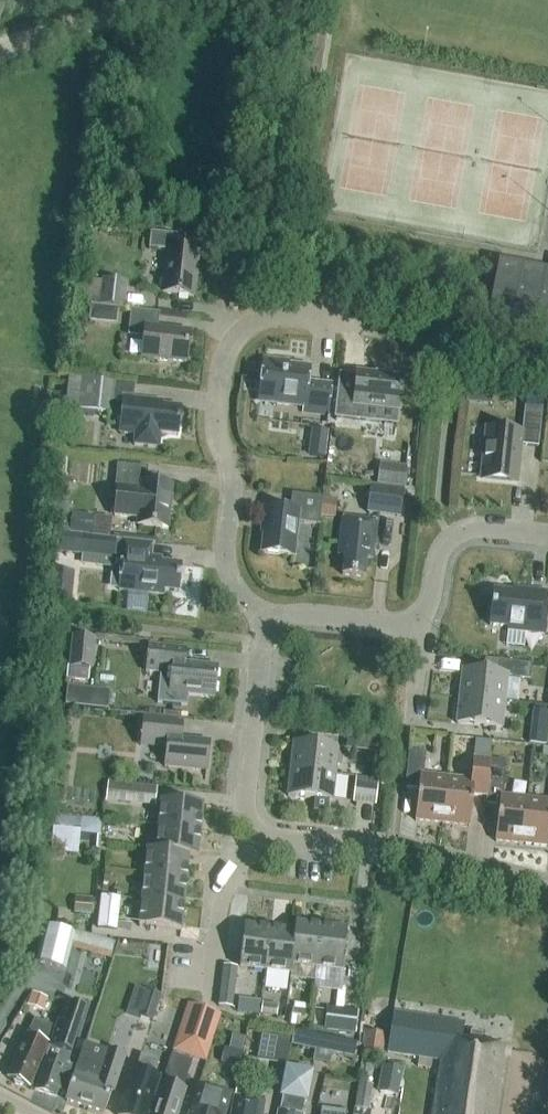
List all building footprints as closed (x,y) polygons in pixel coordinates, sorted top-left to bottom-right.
[(193,297),(198,253),(178,251),(180,236),(150,232),(148,250),(166,252),(162,294),(193,297)] [(547,330),(547,273),(499,263),(488,318),(547,330)] [(98,307),(101,282),(86,280),(83,305),(98,307)] [(90,307),(89,322),(105,324),(106,309),(90,307)] [(159,315),(131,311),(128,336),(145,338),(142,359),(186,363),(190,333),(158,329),(159,315)] [(287,364),(263,361),(258,401),(263,402),(263,400),(261,400),(262,392),(275,393),(274,403),(278,406),(286,407),(290,404),(303,405),(302,413),(326,415),(330,386),(306,383),(307,369),(287,367),(287,364)] [(363,419),(365,407),(398,410),(398,411),(399,411),(403,379),(401,379),(401,380),(358,375),(358,374),(357,374),(355,390),(341,389),(341,387),(340,386),(337,417),(365,420),(365,419),(363,419)] [(89,381),(68,379),(65,410),(86,412),(89,381)] [(111,383),(89,381),(86,412),(85,416),(87,417),(93,418),(95,417),(95,413),(108,414),(111,383)] [(160,434),(178,436),(181,408),(153,405),(154,402),(123,398),(119,433),(135,435),(133,446),(158,448),(160,434)] [(520,446),(538,448),(541,416),(524,415),(522,437),(485,433),(481,478),(517,482),(520,446)] [(312,430),(309,455),(325,457),(328,432),(312,430)] [(168,530),(172,486),(146,483),(148,468),(117,465),(114,489),(117,489),(114,516),(138,518),(137,527),(168,530)] [(406,470),(380,467),(378,484),(404,488),(406,470)] [(371,487),(367,513),(400,518),(403,497),(404,491),(371,487)] [(404,491),(403,497),(415,498),(416,490),(404,489),(404,491)] [(298,523),(319,526),(322,498),(291,495),(289,512),(264,509),(262,525),(264,525),(261,553),(294,557),(298,523)] [(72,506),(57,504),(54,532),(92,536),(93,520),(70,518),(72,506)] [(377,523),(342,519),(338,557),(344,557),(342,576),(364,578),(366,560),(372,561),(377,523)] [(55,534),(53,552),(66,554),(68,536),(55,534)] [(84,537),(82,555),(113,558),(115,541),(84,537)] [(122,555),(118,590),(163,595),(164,591),(178,592),(181,566),(150,562),(150,558),(152,545),(123,542),(122,555)] [(68,600),(71,572),(51,570),(48,598),(68,600)] [(508,632),(544,636),(547,600),(547,594),(513,590),(513,593),(493,591),(490,626),(508,628),(508,632)] [(90,638),(72,637),(69,667),(87,669),(90,638)] [(148,646),(146,672),(154,673),(160,674),(159,677),(160,677),(157,704),(164,705),(181,707),(181,706),(187,707),(188,698),(188,696),(214,699),(217,667),(184,664),(186,650),(157,647),(148,646)] [(495,661),(494,674),(462,670),(460,696),(505,701),(507,679),(530,681),(531,665),(495,661)] [(67,688),(65,706),(88,708),(90,690),(67,688)] [(460,696),(456,725),(501,729),(505,701),(460,696)] [(140,740),(166,743),(163,767),(205,771),(208,742),(180,740),(181,723),(142,719),(140,740)] [(530,732),(529,743),(546,745),(547,735),(530,732)] [(369,739),(367,752),(382,753),(383,740),(369,739)] [(293,743),(291,768),(335,773),(337,747),(293,743)] [(414,820),(442,823),(446,777),(422,775),(424,752),(407,750),(404,787),(417,788),(414,820)] [(488,758),(471,757),(469,779),(446,777),(442,823),(468,825),(471,793),(485,795),(488,758)] [(486,803),(498,804),(495,841),(523,843),(527,797),(502,794),(504,768),(489,767),(486,803)] [(335,773),(291,768),(288,797),(332,800),(335,773)] [(375,804),(378,778),(356,776),(354,802),(375,804)] [(0,778),(0,824),(4,825),(14,781),(0,778)] [(132,801),(134,787),(108,783),(106,798),(132,801)] [(527,797),(523,843),(547,845),(547,799),(527,797)] [(161,801),(158,826),(200,831),(202,805),(161,801)] [(81,819),(53,816),(50,852),(78,855),(80,836),(81,819)] [(81,819),(80,836),(100,837),(101,821),(81,819)] [(155,851),(188,855),(188,856),(197,857),(200,831),(158,826),(157,840),(155,851)] [(146,851),(155,851),(157,840),(147,839),(146,851)] [(188,856),(188,855),(155,851),(155,853),(147,852),(144,876),(185,880),(187,856),(188,856)] [(185,880),(144,876),(142,901),(182,905),(185,880)] [(101,896),(97,929),(117,931),(120,898),(101,896)] [(92,916),(93,899),(75,898),(74,915),(92,916)] [(182,905),(142,901),(139,925),(180,929),(182,905)] [(294,934),(295,934),(290,967),(291,967),(315,970),(320,929),(295,926),(294,934)] [(239,969),(265,972),(270,930),(245,927),(239,969)] [(52,929),(44,928),(35,965),(42,967),(64,973),(74,935),(52,929)] [(345,932),(320,929),(315,970),(340,973),(345,932)] [(295,934),(294,934),(270,930),(265,972),(290,976),(291,967),(290,967),(295,934)] [(222,976),(219,1007),(233,1009),(236,978),(222,976)] [(134,987),(126,1013),(138,1017),(146,991),(134,987)] [(146,991),(138,1017),(152,1021),(161,996),(146,991)] [(47,999),(32,993),(27,1006),(42,1012),(47,999)] [(279,1005),(261,1002),(259,1016),(277,1018),(279,1005)] [(54,1032),(32,1092),(53,1100),(56,1093),(61,1095),(71,1069),(67,1068),(66,1061),(67,1057),(69,1058),(75,1040),(86,1011),(66,1003),(54,1032)] [(188,1004),(177,1036),(208,1046),(210,1043),(210,1041),(219,1015),(188,1004)] [(358,1011),(327,1007),(324,1030),(355,1035),(358,1011)] [(310,1011),(291,1009),(289,1026),(308,1029),(310,1011)] [(484,1047),(484,1048),(478,1047),(480,1037),(469,1035),(468,1045),(462,1045),(462,1044),(459,1043),(462,1026),(392,1015),(386,1054),(436,1062),(428,1113),(498,1113),(508,1051),(484,1047)] [(5,1079),(26,1089),(45,1047),(42,1045),(42,1044),(44,1045),(51,1031),(33,1022),(25,1039),(23,1038),(5,1079)] [(295,1032),(292,1047),(316,1052),(319,1037),(295,1032)] [(365,1033),(362,1054),(380,1057),(384,1036),(365,1033)] [(256,1061),(286,1065),(291,1040),(261,1036),(256,1061)] [(319,1037),(316,1052),(333,1055),(336,1040),(319,1037)] [(98,1113),(103,1113),(109,1095),(108,1094),(110,1090),(114,1091),(125,1059),(84,1045),(65,1103),(98,1113)] [(222,1064),(236,1068),(240,1053),(226,1050),(222,1064)] [(153,1113),(177,1113),(185,1090),(183,1090),(178,1088),(180,1080),(184,1081),(190,1062),(171,1056),(153,1113)] [(157,1082),(151,1080),(156,1064),(138,1059),(134,1073),(130,1071),(117,1113),(147,1113),(157,1082)] [(403,1069),(382,1066),(377,1092),(398,1096),(403,1069)] [(310,1076),(287,1071),(279,1111),(278,1111),(278,1113),(303,1113),(310,1076)] [(232,1094),(197,1083),(188,1113),(226,1113),(232,1094)] [(372,1087),(358,1085),(352,1113),(370,1113),(371,1113),(368,1112),(372,1087)] [(327,1086),(325,1096),(350,1100),(351,1090),(327,1086)] [(261,1106),(232,1101),(230,1113),(260,1113),(261,1106)]
